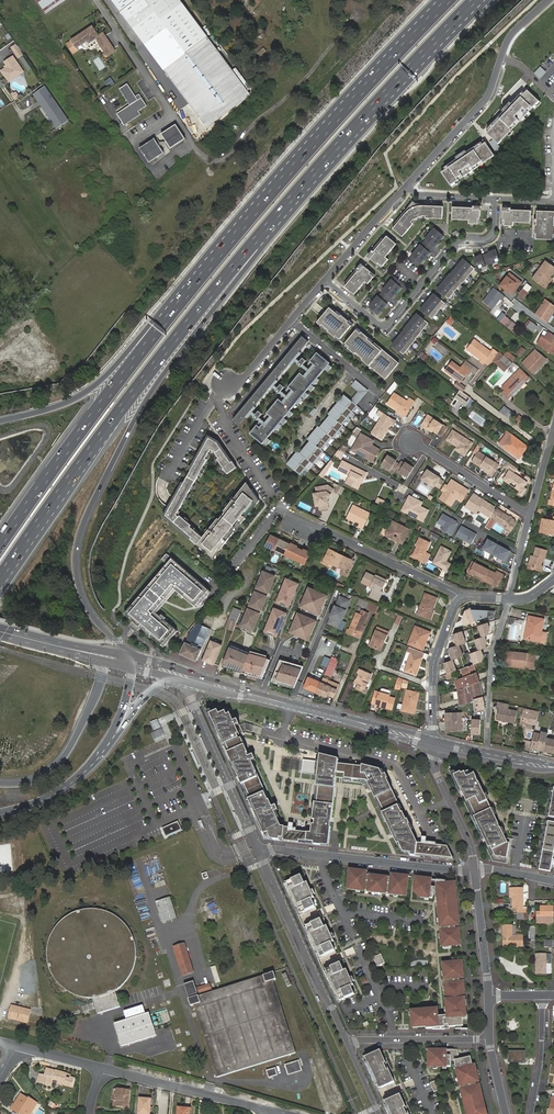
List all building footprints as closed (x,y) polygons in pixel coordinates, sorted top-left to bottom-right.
[(46,11),(62,0),(39,0),(46,11)] [(251,94),(181,0),(112,0),(207,127),(251,94)] [(96,37),(98,39),(109,56),(116,50),(103,32),(98,35),(93,27),(74,39),(78,45),(87,40),(90,38),(91,40),(96,37)] [(16,44),(11,47),(18,57),(23,54),(16,44)] [(14,55),(6,61),(9,65),(2,69),(7,76),(13,72),(16,76),(24,70),(14,55)] [(539,79),(546,72),(540,66),(534,73),(539,79)] [(16,76),(13,72),(7,76),(10,80),(16,76)] [(131,104),(120,112),(128,124),(141,114),(139,111),(148,105),(142,97),(138,100),(126,82),(119,86),(131,104)] [(45,86),(34,94),(57,128),(69,121),(45,86)] [(524,119),(540,102),(528,91),(525,94),(524,93),(519,98),(513,105),(512,104),(504,111),(505,112),(488,131),(489,132),(487,134),(499,145),(524,119)] [(173,149),(185,140),(176,126),(163,135),(173,149)] [(157,139),(142,150),(152,163),(167,153),(157,139)] [(452,185),(496,156),(487,142),(484,144),(482,142),(466,153),(465,151),(457,157),(458,159),(445,168),(446,170),(443,172),(452,185)] [(411,219),(413,218),(421,214),(424,215),(424,217),(441,218),(441,206),(437,205),(437,203),(414,202),(412,200),(403,210),(392,222),(394,224),(391,227),(401,235),(412,222),(410,221),(411,219)] [(478,223),(479,205),(455,204),(455,206),(451,206),(450,218),(467,219),(467,223),(478,223)] [(529,222),(529,210),(525,210),(525,208),(502,206),(501,224),(512,225),(512,221),(529,222)] [(553,239),(553,232),(553,211),(546,211),(536,210),(535,218),(533,218),(532,238),(553,239)] [(419,260),(427,250),(427,249),(432,243),(433,243),(437,238),(441,233),(433,225),(428,231),(424,236),(419,243),(419,242),(410,253),(411,253),(408,257),(416,263),(418,260),(419,260)] [(383,255),(394,242),(385,234),(382,238),(380,236),(365,254),(379,266),(386,257),(383,255)] [(493,261),(500,259),(496,248),(489,250),(489,251),(482,254),(481,253),(475,255),(479,266),(485,264),(485,263),(493,261)] [(446,298),(458,282),(459,283),(472,267),(460,258),(448,273),(447,273),(434,288),(446,298)] [(546,261),(534,278),(543,284),(549,275),(551,276),(553,271),(553,267),(546,261)] [(366,282),(373,273),(359,262),(344,280),(346,281),(343,285),(353,293),(363,280),(366,282)] [(390,295),(399,284),(398,284),(401,281),(393,275),(390,278),(390,277),(381,288),(382,288),(379,291),(376,295),(376,294),(367,305),(376,312),(385,301),(384,301),(385,300),(389,295),(390,295)] [(544,286),(551,276),(549,275),(543,284),(544,286)] [(527,283),(524,288),(529,291),(532,286),(527,283)] [(524,288),(523,287),(519,294),(525,298),(529,292),(529,291),(524,288)] [(503,301),(506,297),(495,288),(484,302),(493,309),(501,299),(503,301)] [(429,318),(442,302),(431,293),(418,308),(429,318)] [(537,315),(548,323),(553,314),(553,305),(548,300),(537,315)] [(336,339),(350,323),(329,304),(315,320),(336,339)] [(401,353),(410,342),(413,338),(413,337),(426,322),(414,313),(401,328),(402,328),(389,344),(401,353)] [(498,320),(501,322),(506,316),(503,313),(498,320)] [(510,320),(506,326),(512,331),(516,325),(510,320)] [(532,322),(528,327),(534,332),(539,327),(532,322)] [(396,362),(355,327),(342,343),(383,378),(396,362)] [(552,335),(549,333),(546,338),(543,336),(538,344),(544,348),(544,349),(553,354),(553,336),(552,335)] [(239,425),(309,342),(304,337),(233,419),(239,425)] [(474,340),(468,348),(475,353),(474,355),(481,360),(488,351),(474,340)] [(439,341),(434,346),(444,355),(449,350),(439,341)] [(527,349),(523,346),(516,355),(519,358),(527,349)] [(489,366),(499,352),(495,349),(492,353),(485,362),(489,366)] [(506,350),(503,354),(513,361),(516,357),(506,350)] [(488,351),(481,360),(485,362),(492,353),(488,351)] [(418,356),(423,360),(427,356),(423,352),(418,356)] [(263,444),(330,363),(317,353),(310,361),(315,366),(305,378),(299,374),(287,388),(293,393),(282,405),(277,401),(264,415),(270,420),(263,428),(257,423),(250,432),(263,444)] [(537,353),(525,365),(534,374),(546,361),(537,353)] [(504,356),(500,361),(509,368),(513,362),(504,356)] [(446,371),(453,376),(455,374),(456,375),(456,376),(462,381),(468,373),(468,374),(471,370),(464,365),(462,368),(453,362),(446,371)] [(518,389),(530,377),(526,373),(525,374),(520,369),(509,381),(503,386),(512,395),(518,389)] [(455,374),(453,376),(461,382),(462,381),(456,376),(456,375),(455,374)] [(463,391),(466,388),(459,382),(456,386),(462,390),(463,391)] [(463,391),(462,390),(457,397),(467,404),(472,398),(463,391)] [(387,404),(403,414),(410,404),(394,394),(387,404)] [(307,465),(318,452),(317,451),(328,438),(329,439),(340,426),(339,425),(355,406),(342,395),(326,414),(328,415),(317,428),(315,427),(304,440),(306,442),(295,455),(293,453),(287,464),(299,473),(306,464),(307,465)] [(409,400),(408,402),(410,404),(403,414),(397,410),(396,412),(404,418),(414,403),(409,400)] [(500,412),(511,420),(515,414),(504,406),(500,412)] [(384,413),(371,433),(382,439),(391,424),(393,425),(396,421),(384,413)] [(421,425),(428,430),(429,429),(433,431),(441,436),(447,427),(428,415),(421,425)] [(516,419),(523,425),(526,421),(519,415),(516,419)] [(455,450),(465,457),(472,445),(453,432),(447,441),(457,447),(455,450)] [(499,444),(518,459),(528,446),(508,432),(499,444)] [(213,556),(260,499),(247,480),(204,534),(178,511),(213,450),(228,472),(237,466),(219,439),(209,433),(163,513),(213,556)] [(361,434),(353,447),(362,452),(360,455),(373,462),(380,450),(372,445),(371,447),(369,446),(372,440),(361,434)] [(353,447),(351,450),(360,455),(362,452),(353,447)] [(485,469),(489,472),(488,473),(488,474),(492,477),(500,465),(479,452),(472,462),(485,470),(485,469)] [(407,478),(413,468),(408,465),(406,465),(404,464),(401,462),(399,464),(395,462),(393,461),(392,458),(386,455),(380,465),(385,468),(389,470),(388,471),(392,474),(394,472),(398,474),(399,472),(403,475),(407,478)] [(367,472),(343,460),(339,468),(348,473),(344,480),(357,487),(361,477),(364,478),(367,472)] [(508,463),(505,468),(508,470),(509,469),(514,473),(517,469),(508,463)] [(440,489),(444,482),(440,480),(441,478),(428,470),(422,480),(435,488),(435,486),(440,489)] [(515,484),(513,488),(521,492),(527,482),(509,471),(502,481),(509,485),(512,482),(515,484)] [(452,501),(454,502),(455,499),(460,502),(468,491),(451,481),(447,486),(444,492),(439,499),(449,505),(452,501)] [(340,493),(344,486),(343,486),(339,484),(337,486),(335,491),(340,493)] [(328,486),(316,488),(317,493),(316,494),(318,506),(319,505),(320,510),(328,508),(327,504),(328,504),(328,500),(331,495),(330,494),(333,489),(328,486)] [(410,495),(407,501),(410,502),(406,510),(416,515),(415,516),(423,520),(429,510),(420,506),(422,502),(410,495)] [(494,509),(482,500),(480,503),(476,500),(476,499),(473,497),(465,508),(476,516),(479,512),(488,518),(494,509)] [(410,502),(407,501),(402,510),(415,516),(416,515),(406,510),(410,502)] [(351,520),(354,521),(358,523),(356,527),(362,529),(369,514),(351,505),(345,519),(351,521),(351,520)] [(499,514),(495,511),(490,519),(505,529),(504,531),(509,534),(515,525),(514,521),(501,513),(499,514)] [(451,534),(457,523),(456,520),(442,513),(437,522),(443,525),(441,528),(451,534)] [(553,533),(553,518),(553,522),(543,519),(540,532),(545,533),(546,531),(553,533)] [(392,521),(385,535),(403,544),(410,529),(392,521)] [(476,533),(461,525),(456,534),(471,543),(476,533)] [(274,549),(279,539),(270,534),(265,546),(274,550),(274,549)] [(427,563),(431,554),(426,552),(431,542),(420,537),(416,546),(418,546),(413,557),(427,563)] [(492,553),(497,543),(488,538),(483,548),(492,553)] [(290,543),(284,540),(283,541),(279,539),(274,549),(284,554),(290,543)] [(294,560),(300,549),(296,548),(297,546),(290,543),(284,554),(294,560)] [(507,553),(509,550),(499,544),(493,554),(505,560),(509,554),(507,553)] [(447,561),(452,551),(442,546),(434,563),(444,568),(443,569),(448,572),(450,567),(448,566),(449,563),(447,561)] [(531,555),(529,566),(534,567),(533,570),(540,571),(542,566),(541,565),(542,561),(543,558),(544,558),(546,550),(536,547),(534,556),(531,555)] [(304,565),(310,553),(303,550),(303,551),(300,549),(294,560),(304,565)] [(332,554),(333,552),(328,550),(322,562),(327,565),(328,563),(343,570),(345,568),(349,569),(353,561),(343,557),(342,559),(332,554)] [(124,613),(164,648),(178,631),(157,613),(168,600),(177,590),(198,608),(203,603),(212,592),(208,588),(167,553),(162,559),(167,564),(124,613)] [(470,570),(475,561),(472,560),(467,571),(483,579),(483,578),(484,577),(470,570)] [(496,572),(475,561),(470,570),(484,577),(483,578),(491,583),(493,580),(499,583),(503,576),(496,572)] [(269,594),(276,577),(264,572),(257,589),(269,594)] [(376,579),(376,577),(367,573),(362,583),(374,589),(372,594),(381,598),(384,593),(381,592),(386,583),(376,579)] [(292,593),(293,590),(296,591),(297,587),(296,586),(297,583),(287,579),(277,602),(288,606),(290,600),(289,600),(290,598),(292,599),(294,594),(292,593)] [(322,609),(326,599),(325,599),(327,595),(311,588),(309,592),(308,591),(304,602),(305,602),(303,607),(319,614),(321,609),(322,609)] [(269,594),(257,589),(256,592),(267,597),(269,594)] [(262,611),(267,597),(256,592),(250,606),(262,611)] [(433,613),(433,611),(438,599),(427,594),(419,615),(432,620),(434,614),(433,613)] [(341,623),(350,601),(342,597),(339,604),(338,603),(337,606),(334,611),(331,616),(332,617),(329,623),(333,625),(336,623),(337,622),(341,623)] [(375,613),(378,606),(371,603),(368,609),(375,613)] [(262,611),(250,606),(249,610),(260,615),(262,611)] [(224,628),(232,631),(241,610),(233,607),(224,628)] [(462,618),(464,624),(470,623),(475,621),(487,617),(488,610),(471,609),(471,607),(464,610),(462,618)] [(283,618),(285,612),(275,608),(265,631),(271,633),(276,635),(277,632),(278,633),(280,629),(278,628),(279,624),(281,625),(283,620),(281,620),(282,618),(283,618)] [(253,631),(260,615),(249,610),(242,627),(250,630),(253,631)] [(360,635),(364,627),(370,613),(363,610),(361,614),(358,613),(350,631),(360,635)] [(278,628),(280,629),(287,613),(285,612),(283,618),(282,618),(281,620),(283,620),(281,625),(279,624),(278,628)] [(311,635),(315,625),(314,625),(316,620),(300,613),(298,618),(297,617),(293,628),(294,628),(292,632),(299,635),(308,639),(310,635),(311,635)] [(400,625),(403,617),(398,615),(395,623),(400,625)] [(528,630),(526,639),(541,642),(546,643),(548,634),(543,633),(546,620),(531,617),(530,621),(533,622),(531,631),(528,630)] [(490,630),(488,622),(478,626),(482,637),(487,635),(490,634),(490,630)] [(190,632),(181,653),(196,659),(211,628),(198,623),(190,632)] [(365,628),(364,627),(360,635),(350,631),(349,630),(348,633),(361,638),(365,628)] [(382,633),(383,630),(379,627),(371,645),(379,649),(384,639),(386,640),(388,635),(382,633)] [(417,627),(410,645),(424,650),(431,633),(417,627)] [(454,638),(456,646),(466,642),(462,631),(458,633),(455,633),(454,638)] [(486,644),(484,636),(474,640),(478,651),(481,649),(483,649),(486,647),(486,644)] [(212,640),(204,660),(214,664),(222,644),(212,640)] [(448,651),(451,660),(463,656),(459,644),(454,646),(450,648),(448,651)] [(242,672),(250,652),(231,646),(222,668),(242,672)] [(416,675),(424,653),(410,647),(409,652),(412,653),(406,671),(416,675)] [(484,656),(481,649),(470,654),(473,665),(478,663),(482,661),(484,656)] [(263,678),(270,659),(265,658),(266,655),(251,650),(250,652),(242,672),(263,678)] [(508,652),(506,665),(534,668),(535,661),(541,662),(541,656),(536,656),(536,654),(508,652)] [(329,665),(332,658),(327,656),(324,663),(329,665)] [(295,687),(304,666),(281,659),(272,681),(295,687)] [(444,667),(447,674),(457,671),(453,660),(451,660),(448,661),(444,663),(444,667)] [(335,667),(329,664),(327,670),(333,672),(335,667)] [(464,677),(477,672),(475,664),(462,669),(464,677)] [(360,674),(356,683),(359,685),(357,689),(366,693),(368,689),(366,688),(372,674),(361,669),(358,674),(360,674)] [(458,690),(480,682),(477,672),(464,677),(455,680),(458,690)] [(322,683),(322,682),(309,677),(305,687),(318,692),(322,683)] [(322,683),(318,692),(327,696),(328,694),(334,696),(338,686),(329,682),(328,686),(322,683)] [(473,700),(483,697),(480,682),(458,690),(459,698),(460,705),(466,703),(473,700)] [(386,707),(386,708),(392,710),(395,699),(389,697),(389,695),(375,691),(372,704),(376,705),(376,707),(381,708),(381,707),(382,705),(386,707)] [(408,691),(404,707),(406,708),(405,712),(415,714),(420,694),(408,691)] [(486,709),(483,697),(473,700),(474,706),(476,711),(486,709)] [(500,701),(499,707),(497,718),(515,722),(517,711),(508,709),(509,703),(500,701)] [(523,709),(521,722),(533,725),(536,713),(534,713),(535,711),(523,709)] [(220,715),(218,712),(210,715),(264,834),(268,833),(270,837),(272,837),(272,840),(328,846),(336,777),(344,778),(344,781),(362,783),(363,786),(367,783),(375,799),(376,798),(384,813),(381,814),(397,845),(399,844),(403,853),(411,853),(411,856),(454,861),(447,847),(425,845),(425,838),(422,838),(422,844),(417,843),(406,820),(407,820),(405,816),(404,816),(386,779),(387,779),(385,775),(383,776),(380,770),(370,768),(364,767),(364,768),(338,764),(339,760),(322,757),(321,763),(304,761),(302,773),(318,775),(317,782),(312,820),(314,820),(314,822),(314,824),(312,824),(311,833),(289,829),(291,822),(286,822),(285,828),(281,827),(274,812),(279,810),(276,806),(272,808),(269,801),(268,801),(266,797),(267,797),(251,762),(255,760),(253,755),(249,757),(248,755),(249,754),(242,738),(240,739),(238,736),(244,733),(239,722),(235,724),(231,715),(228,716),(226,713),(220,715)] [(462,722),(461,713),(446,713),(446,722),(462,722)] [(480,734),(481,720),(472,719),(472,734),(480,734)] [(161,727),(157,720),(151,722),(155,730),(161,727)] [(462,731),(462,722),(446,722),(446,731),(462,731)] [(162,729),(152,733),(155,739),(165,735),(162,729)] [(547,737),(548,733),(544,732),(545,731),(535,729),(531,748),(540,750),(540,748),(545,749),(547,737)] [(547,737),(545,749),(553,751),(553,739),(547,737)] [(507,858),(511,838),(505,837),(501,828),(500,828),(499,824),(479,783),(477,778),(475,773),(471,775),(469,771),(462,774),(461,772),(454,776),(489,848),(491,847),(495,856),(507,858)] [(539,870),(550,872),(552,865),(553,866),(553,858),(553,852),(553,821),(548,820),(539,870)] [(182,829),(178,821),(162,828),(166,837),(182,829)] [(405,884),(406,876),(392,874),(391,878),(388,878),(388,877),(369,875),(369,876),(366,875),(366,871),(352,870),(351,877),(349,877),(348,889),(356,890),(360,890),(365,891),(368,891),(372,892),(376,892),(378,893),(382,893),(386,894),(386,893),(390,894),(394,894),(398,895),(407,896),(408,884),(405,884)] [(311,891),(308,884),(306,885),(301,875),(286,882),(301,914),(315,907),(312,900),(315,898),(313,894),(311,891)] [(461,940),(456,888),(454,889),(453,882),(446,883),(445,881),(436,880),(437,888),(431,887),(431,879),(416,877),(414,891),(417,892),(420,892),(420,896),(420,897),(425,898),(429,898),(433,898),(433,894),(438,894),(438,901),(439,905),(439,915),(440,919),(440,927),(441,927),(441,930),(441,934),(441,938),(442,943),(443,943),(443,949),(450,948),(450,946),(457,946),(456,946),(458,946),(458,940),(461,940)] [(518,908),(517,913),(528,913),(528,908),(524,908),(524,889),(513,888),(513,897),(513,908),(518,908)] [(176,919),(169,898),(157,902),(164,922),(176,919)] [(553,908),(553,907),(547,907),(547,908),(541,908),(541,913),(537,913),(538,918),(553,918),(553,908)] [(46,951),(46,955),(46,956),(47,961),(47,963),(48,967),(51,974),(53,977),(56,981),(58,983),(62,987),(66,990),(71,993),(75,995),(78,996),(85,997),(88,997),(94,997),(98,997),(106,994),(108,994),(112,991),(116,989),(119,986),(121,985),(123,982),(125,980),(128,976),(129,973),(132,968),(133,964),(134,961),(134,957),(134,952),(133,945),(133,942),(132,939),(130,934),(127,930),(125,927),(122,923),(118,920),(115,917),(110,914),(107,913),(103,912),(100,911),(96,910),(94,910),(90,909),(87,910),(84,910),(81,910),(78,911),(75,912),(70,914),(68,916),(62,919),(59,922),(57,925),(54,928),(51,932),(49,937),(48,940),(46,947),(46,951)] [(331,934),(328,928),(325,929),(324,925),(321,919),(306,926),(320,957),(335,951),(332,943),(334,942),(331,934)] [(503,926),(504,945),(523,945),(523,936),(512,936),(512,926),(503,926)] [(544,940),(544,947),(552,947),(552,948),(553,948),(553,940),(544,940)] [(195,972),(185,941),(173,945),(183,976),(195,972)] [(385,963),(381,954),(373,957),(377,966),(385,963)] [(552,963),(551,954),(537,954),(537,973),(547,973),(551,973),(552,963)] [(426,1026),(427,1029),(435,1029),(435,1028),(435,1026),(439,1026),(440,1029),(445,1029),(445,1024),(448,1024),(449,1026),(463,1025),(463,1018),(467,1018),(464,980),(460,981),(460,977),(463,977),(464,977),(463,965),(461,965),(460,961),(451,961),(451,960),(444,961),(445,966),(444,966),(447,1008),(448,1015),(438,1016),(438,1009),(412,1011),(413,1027),(426,1026)] [(351,978),(348,971),(345,973),(341,963),(326,970),(340,1001),(355,994),(351,986),(354,985),(353,982),(351,978)] [(215,965),(210,967),(215,983),(220,981),(215,965)] [(21,970),(22,992),(38,992),(37,978),(33,979),(33,977),(26,977),(26,970),(21,970)] [(195,1004),(218,1078),(296,1052),(274,979),(277,979),(275,971),(189,997),(191,1005),(195,1004)] [(281,975),(287,987),(290,985),(285,973),(281,975)] [(113,1024),(120,1047),(154,1036),(147,1013),(144,1014),(142,1006),(123,1012),(125,1020),(113,1024)] [(33,1012),(13,1007),(10,1021),(30,1026),(30,1024),(40,1026),(42,1018),(32,1016),(33,1012)] [(386,1062),(381,1050),(366,1057),(380,1089),(395,1082),(390,1072),(392,1071),(388,1061),(386,1062)] [(429,1050),(429,1066),(451,1067),(451,1060),(455,1060),(467,1113),(487,1113),(481,1087),(477,1088),(476,1084),(480,1083),(476,1069),(474,1069),(471,1056),(460,1059),(458,1050),(429,1050)] [(526,1051),(508,1050),(508,1062),(526,1063),(526,1051)] [(286,1066),(288,1075),(301,1071),(299,1062),(286,1066)] [(267,1072),(269,1079),(278,1076),(275,1069),(267,1072)] [(39,1074),(37,1082),(44,1084),(50,1086),(52,1078),(57,1080),(62,1081),(61,1084),(72,1086),(74,1078),(69,1077),(69,1078),(66,1077),(66,1073),(54,1070),(54,1072),(45,1070),(44,1075),(39,1074)] [(430,1083),(434,1092),(443,1087),(439,1079),(430,1083)] [(126,1089),(115,1088),(115,1094),(116,1094),(116,1099),(115,1099),(114,1105),(121,1106),(122,1103),(124,1103),(124,1106),(130,1106),(131,1090),(126,1090),(126,1089)] [(400,1094),(385,1101),(391,1113),(410,1113),(411,1113),(407,1104),(405,1104),(400,1094)] [(37,1104),(30,1099),(29,1100),(21,1096),(12,1110),(18,1113),(20,1113),(31,1113),(37,1104)] [(140,1098),(139,1113),(150,1113),(151,1098),(140,1098)]
